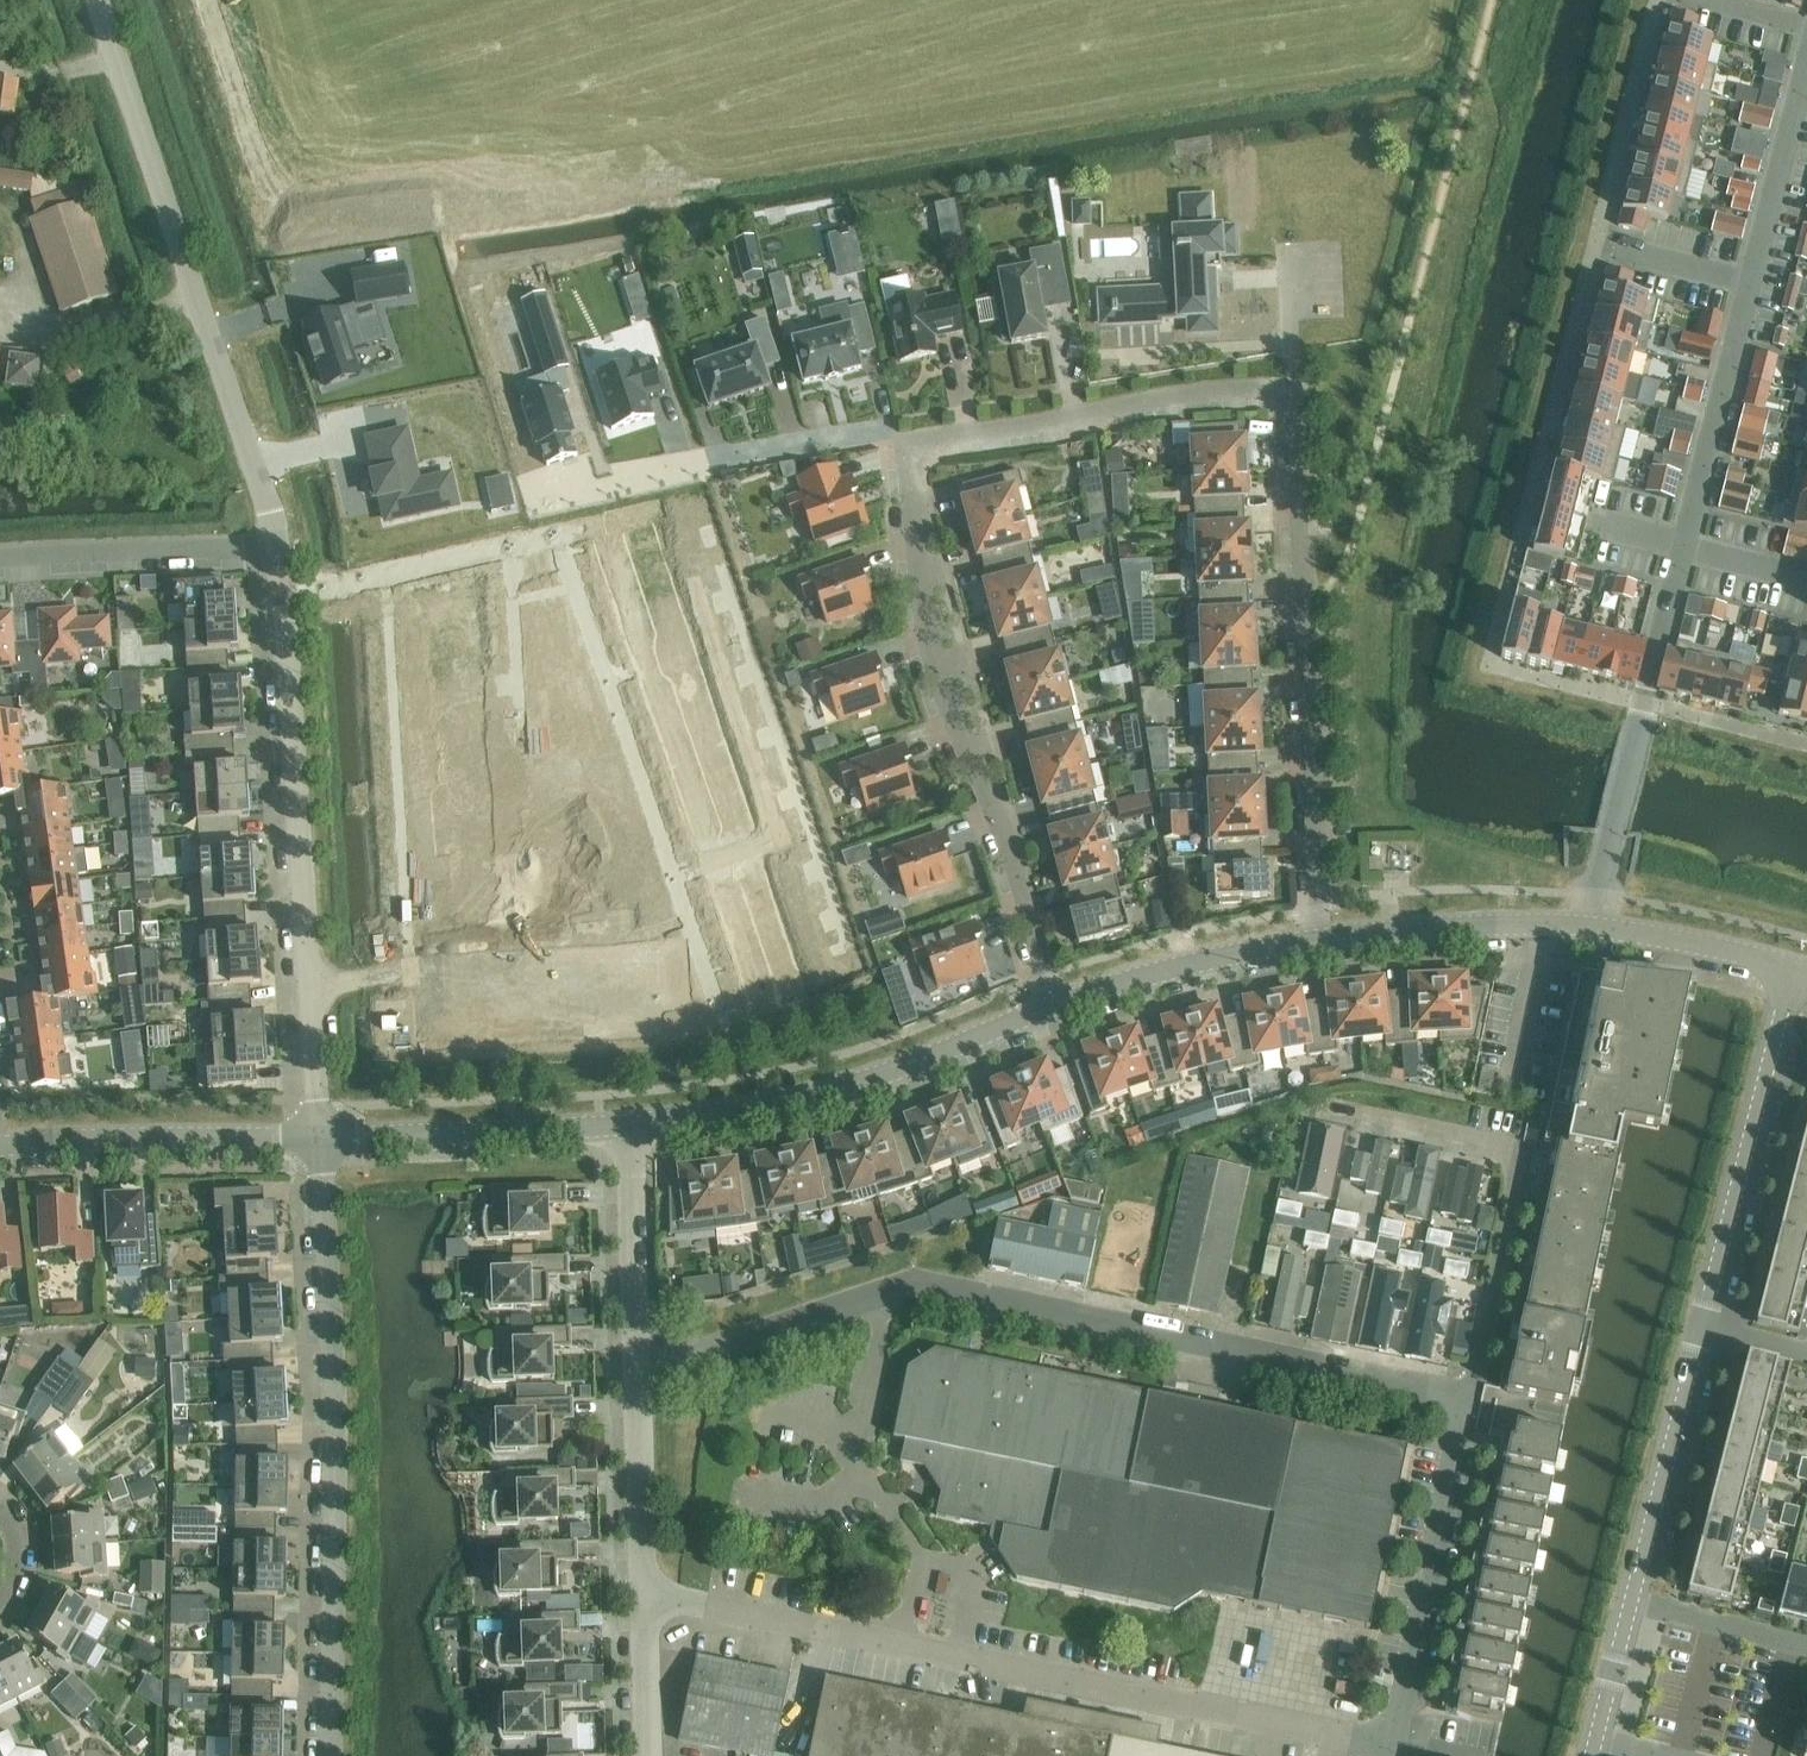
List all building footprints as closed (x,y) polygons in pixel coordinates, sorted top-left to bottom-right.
[(1781,5),(1799,9),(1802,0),(1782,0),(1781,5)] [(1662,54),(1662,55),(1706,66),(1707,65),(1713,40),(1694,35),(1698,19),(1672,12),(1662,54)] [(1661,54),(1654,83),(1655,83),(1699,94),(1699,95),(1710,98),(1718,68),(1707,65),(1706,66),(1662,55),(1662,54),(1661,54)] [(1766,70),(1763,81),(1781,85),(1784,75),(1766,70)] [(15,116),(20,83),(0,80),(0,114),(15,116)] [(1763,82),(1760,92),(1779,96),(1781,86),(1763,82)] [(1655,83),(1648,107),(1693,119),(1699,95),(1699,94),(1655,83)] [(22,103),(19,124),(40,126),(42,106),(22,103)] [(1743,106),(1739,123),(1770,131),(1774,114),(1743,106)] [(1648,107),(1642,132),(1687,143),(1687,142),(1693,119),(1648,107)] [(1636,156),(1636,157),(1692,171),(1698,145),(1687,142),(1687,143),(1642,132),(1636,156)] [(1726,134),(1722,150),(1737,154),(1741,138),(1726,134)] [(1750,134),(1747,144),(1765,149),(1768,139),(1750,134)] [(1636,156),(1628,186),(1629,186),(1629,185),(1673,196),(1673,197),(1684,200),(1692,171),(1636,157),(1636,156)] [(1718,159),(1714,174),(1733,179),(1737,164),(1718,159)] [(1743,159),(1741,169),(1759,174),(1762,164),(1743,159)] [(32,175),(0,170),(0,188),(30,192),(32,175)] [(1056,180),(1049,181),(1058,240),(1066,239),(1056,180)] [(1737,183),(1731,209),(1749,214),(1755,188),(1737,183)] [(1629,186),(1618,227),(1644,234),(1648,217),(1667,222),(1673,197),(1673,196),(1629,185),(1629,186)] [(1229,251),(1236,251),(1235,232),(1228,232),(1228,230),(1212,231),(1210,194),(1181,196),(1183,232),(1167,233),(1167,236),(1160,236),(1161,255),(1168,254),(1168,257),(1177,256),(1179,293),(1158,294),(1158,289),(1113,291),(1113,293),(1099,294),(1100,324),(1115,323),(1115,325),(1160,323),(1159,317),(1188,316),(1189,332),(1191,332),(1191,334),(1215,333),(1215,330),(1217,330),(1215,297),(1203,297),(1202,270),(1221,269),(1221,264),(1220,254),(1230,253),(1229,251)] [(938,216),(957,213),(955,201),(936,204),(938,216)] [(1091,228),(1091,201),(1072,201),(1073,228),(1091,228)] [(117,293),(86,203),(31,221),(62,312),(117,293)] [(1715,215),(1711,232),(1742,240),(1747,223),(1715,215)] [(855,229),(830,235),(840,279),(865,273),(855,229)] [(734,242),(743,277),(763,271),(754,236),(734,242)] [(1795,259),(1806,262),(1806,257),(1806,244),(1800,242),(1795,259)] [(1007,321),(1012,344),(1047,338),(1039,296),(1068,291),(1059,247),(1030,252),(1033,268),(999,275),(1003,298),(995,300),(999,322),(1007,321)] [(357,304),(304,322),(310,341),(307,342),(314,365),(318,364),(326,387),(360,375),(352,352),(366,347),(357,321),(377,314),(378,314),(376,302),(408,297),(403,266),(353,274),(357,304)] [(1597,311),(1597,312),(1652,326),(1659,300),(1629,293),(1633,276),(1607,269),(1597,311)] [(641,275),(624,280),(629,294),(645,288),(641,275)] [(782,275),(768,278),(777,314),(791,310),(782,275)] [(1791,276),(1787,293),(1797,296),(1801,279),(1791,276)] [(908,279),(883,284),(887,304),(892,327),(888,328),(892,347),(897,346),(900,362),(936,355),(932,336),(941,333),(941,336),(962,331),(954,296),(924,302),(923,297),(912,299),(908,279)] [(1787,293),(1782,310),(1792,313),(1797,296),(1787,293)] [(796,342),(794,342),(804,383),(806,383),(806,382),(825,378),(826,381),(840,378),(839,374),(858,369),(858,370),(860,369),(856,354),(873,350),(863,308),(846,312),(845,308),(821,313),(825,330),(827,335),(796,342)] [(1596,311),(1589,340),(1589,341),(1590,340),(1634,351),(1634,352),(1645,355),(1652,326),(1597,312),(1597,311),(1596,311)] [(1704,311),(1698,337),(1717,342),(1723,316),(1704,311)] [(551,314),(528,322),(550,392),(521,401),(536,447),(540,446),(546,467),(577,457),(570,436),(574,435),(561,391),(570,388),(564,370),(568,368),(551,314)] [(709,408),(769,388),(762,368),(779,363),(764,320),(746,326),(752,343),(716,356),(718,361),(696,369),(697,372),(694,373),(697,384),(701,383),(709,408)] [(1777,329),(1773,346),(1783,349),(1788,332),(1777,329)] [(1683,334),(1678,355),(1709,363),(1714,342),(1683,334)] [(1589,341),(1583,364),(1628,376),(1634,352),(1634,351),(1590,340),(1589,341)] [(9,378),(7,387),(37,391),(40,362),(22,359),(23,350),(0,349),(0,376),(9,378)] [(1752,368),(1749,382),(1751,382),(1767,386),(1774,357),(1771,356),(1756,352),(1752,368)] [(636,361),(594,375),(594,376),(595,376),(612,428),(611,429),(611,430),(654,417),(653,415),(652,415),(646,398),(662,393),(663,394),(664,394),(653,358),(651,359),(652,360),(636,365),(635,363),(637,363),(636,361)] [(1577,389),(1622,400),(1628,376),(1583,364),(1577,389)] [(1687,380),(1685,390),(1703,395),(1706,385),(1687,380)] [(1761,411),(1767,386),(1751,382),(1745,407),(1761,411)] [(1577,389),(1570,417),(1615,428),(1615,427),(1622,400),(1577,389)] [(1685,390),(1682,400),(1701,405),(1703,395),(1685,390)] [(1738,431),(1738,432),(1760,437),(1765,416),(1743,411),(1741,419),(1738,431)] [(1570,417),(1563,446),(1563,445),(1619,459),(1626,430),(1615,427),(1615,428),(1570,417)] [(1191,425),(1171,426),(1173,448),(1192,447),(1193,472),(1245,469),(1245,467),(1247,467),(1246,447),(1244,448),(1244,440),(1241,440),(1240,425),(1191,428),(1191,425)] [(406,432),(368,440),(376,476),(373,477),(378,499),(381,498),(386,521),(456,506),(451,484),(419,491),(406,432)] [(1738,432),(1732,455),(1760,463),(1766,439),(1738,432)] [(1674,433),(1672,443),(1690,447),(1692,437),(1674,433)] [(1672,443),(1669,453),(1687,457),(1690,447),(1672,443)] [(1557,469),(1557,470),(1597,480),(1596,481),(1612,485),(1619,459),(1563,445),(1563,446),(1557,469)] [(1119,448),(1103,451),(1107,474),(1124,470),(1119,448)] [(1098,463),(1081,465),(1086,498),(1103,495),(1098,463)] [(795,475),(791,464),(781,467),(784,478),(795,475)] [(856,494),(850,478),(840,482),(835,467),(799,480),(804,494),(787,500),(794,519),(806,515),(816,544),(867,526),(862,510),(855,513),(849,496),(856,494)] [(1653,467),(1646,493),(1672,500),(1680,474),(1653,467)] [(1555,468),(1547,501),(1576,508),(1581,487),(1594,490),(1596,481),(1597,480),(1557,470),(1557,469),(1555,468)] [(1246,471),(1245,469),(1193,472),(1195,514),(1244,512),(1244,498),(1247,497),(1247,490),(1249,490),(1248,471),(1246,471)] [(1729,469),(1726,480),(1743,485),(1746,473),(1729,469)] [(1019,472),(963,486),(967,501),(964,502),(965,509),(963,509),(968,528),(970,527),(971,529),(1022,516),(1015,491),(1024,488),(1019,472)] [(1796,472),(1790,498),(1806,502),(1806,474),(1796,472)] [(1128,475),(1112,476),(1114,519),(1130,518),(1128,475)] [(507,476),(487,480),(493,511),(514,506),(507,476)] [(1725,482),(1718,509),(1746,516),(1753,489),(1725,482)] [(1106,514),(1103,495),(1086,498),(1089,517),(1106,514)] [(1790,498),(1783,525),(1806,531),(1806,502),(1790,498)] [(1245,526),(1244,512),(1195,514),(1198,557),(1250,554),(1250,552),(1252,552),(1251,533),(1249,533),(1248,526),(1245,526)] [(969,532),(974,551),(976,550),(978,557),(981,556),(985,570),(1032,557),(1022,516),(971,529),(971,532),(969,532)] [(1541,521),(1533,554),(1546,557),(1553,559),(1563,561),(1563,559),(1576,562),(1578,552),(1566,549),(1571,529),(1541,521)] [(712,531),(701,535),(704,544),(715,540),(712,531)] [(1800,536),(1789,533),(1786,545),(1798,548),(1800,536)] [(1800,536),(1798,548),(1806,550),(1806,538),(1800,536)] [(715,540),(704,544),(707,552),(718,548),(715,540)] [(1786,545),(1783,556),(1795,559),(1798,548),(1786,545)] [(1135,546),(1119,547),(1121,562),(1137,560),(1135,546)] [(1806,562),(1806,559),(1806,550),(1798,548),(1795,559),(1806,562)] [(1528,553),(1524,569),(1541,573),(1545,557),(1533,554),(1528,553)] [(1253,576),(1252,556),(1250,557),(1250,554),(1198,557),(1200,600),(1249,597),(1248,583),(1251,583),(1251,576),(1253,576)] [(985,592),(990,611),(992,610),(992,613),(1043,599),(1032,557),(985,570),(988,584),(985,585),(987,592),(985,592)] [(799,580),(806,599),(818,595),(828,624),(872,609),(861,576),(868,574),(862,558),(799,580)] [(1101,565),(1097,572),(1099,582),(1114,579),(1111,563),(1101,565)] [(1566,565),(1561,583),(1571,586),(1576,568),(1566,565)] [(1578,568),(1573,586),(1592,591),(1597,573),(1578,568)] [(1142,574),(1122,576),(1127,604),(1143,603),(1142,574)] [(1617,578),(1613,596),(1623,599),(1623,598),(1627,581),(1617,578)] [(1627,581),(1623,598),(1633,601),(1637,583),(1627,581)] [(184,628),(237,624),(235,597),(224,598),(222,582),(174,585),(175,603),(183,603),(184,627),(184,628)] [(489,583),(434,585),(436,615),(491,613),(489,583)] [(1117,584),(1097,589),(1102,605),(1119,601),(1117,584)] [(727,587),(715,591),(718,600),(730,596),(727,587)] [(1517,592),(1501,658),(1526,664),(1538,619),(1539,619),(1544,599),(1517,592)] [(730,596),(718,600),(721,609),(733,605),(730,596)] [(1250,612),(1249,597),(1200,600),(1202,643),(1254,640),(1254,638),(1256,638),(1255,618),(1253,619),(1253,611),(1250,612)] [(135,631),(132,598),(116,599),(118,632),(135,631)] [(991,615),(996,634),(998,633),(999,640),(1003,639),(1006,653),(1054,640),(1043,599),(992,613),(993,615),(991,615)] [(1711,620),(1715,603),(1704,600),(1700,618),(1711,620)] [(1143,603),(1127,604),(1129,619),(1153,617),(1152,603),(1143,603)] [(1726,606),(1715,603),(1711,620),(1722,623),(1726,606)] [(28,644),(30,674),(32,698),(48,696),(45,664),(79,662),(78,650),(110,648),(108,619),(76,622),(75,610),(40,613),(42,643),(28,644)] [(491,613),(436,615),(437,644),(492,641),(491,613)] [(1762,633),(1766,616),(1754,613),(1750,630),(1762,633)] [(28,644),(14,646),(11,615),(0,616),(0,668),(14,667),(15,675),(30,674),(28,644)] [(393,619),(380,620),(380,629),(393,629),(393,619)] [(1538,619),(1526,664),(1552,671),(1554,665),(1553,665),(1562,625),(1539,619),(1538,619)] [(188,670),(228,667),(227,651),(238,651),(237,624),(184,628),(185,628),(188,670)] [(1563,625),(1553,665),(1577,671),(1587,632),(1586,631),(1563,625)] [(1587,632),(1577,671),(1602,678),(1614,632),(1588,626),(1586,631),(1587,632)] [(1614,632),(1602,678),(1628,684),(1640,639),(1614,632)] [(1793,636),(1786,662),(1806,668),(1806,640),(1793,636)] [(818,637),(796,645),(801,662),(824,654),(818,637)] [(1006,675),(1011,694),(1013,693),(1014,695),(1065,682),(1054,640),(1006,653),(1010,667),(1007,668),(1008,674),(1006,675)] [(1255,642),(1254,640),(1202,643),(1204,686),(1253,683),(1253,669),(1256,669),(1256,661),(1258,661),(1257,642),(1255,642)] [(492,641),(437,644),(438,672),(493,670),(492,641)] [(1703,651),(1704,651),(1705,649),(1695,647),(1678,643),(1665,694),(1665,695),(1666,695),(1666,694),(1690,700),(1690,701),(1691,701),(1703,651)] [(1123,649),(1111,652),(1114,664),(1127,661),(1123,649)] [(749,650),(737,653),(740,662),(752,658),(749,650)] [(1703,651),(1691,701),(1691,700),(1715,706),(1715,707),(1716,707),(1728,657),(1707,652),(1704,651),(1703,651)] [(873,673),(880,671),(875,655),(811,677),(818,696),(830,692),(840,721),(885,705),(873,673)] [(1750,680),(1753,669),(1754,664),(1728,657),(1716,707),(1716,708),(1716,707),(1740,713),(1740,714),(1741,714),(1741,713),(1742,713),(1747,691),(1750,680)] [(530,658),(517,658),(518,668),(531,667),(530,658)] [(752,658),(740,662),(743,671),(755,667),(752,658)] [(1806,694),(1806,668),(1786,662),(1779,688),(1785,689),(1806,694)] [(1130,666),(1119,668),(1123,685),(1132,683),(1130,666)] [(190,711),(242,708),(240,681),(229,682),(228,667),(188,670),(190,711)] [(531,667),(518,668),(518,677),(531,676),(531,667)] [(1753,669),(1750,680),(1768,684),(1770,673),(1753,669)] [(798,672),(785,677),(789,689),(802,684),(798,672)] [(139,673),(122,674),(122,683),(139,682),(139,673)] [(104,683),(105,692),(122,691),(121,674),(112,675),(104,683)] [(1750,680),(1747,691),(1765,696),(1768,684),(1750,680)] [(1012,698),(1017,717),(1019,716),(1021,723),(1024,722),(1028,736),(1075,723),(1065,682),(1014,695),(1014,697),(1012,698)] [(1254,697),(1253,683),(1204,686),(1206,728),(1259,726),(1259,723),(1261,723),(1260,704),(1258,704),(1257,697),(1254,697)] [(1785,689),(1779,715),(1806,722),(1806,694),(1785,689)] [(101,694),(101,702),(115,713),(122,712),(120,693),(101,694)] [(34,698),(20,699),(21,708),(35,707),(34,698)] [(124,715),(141,714),(141,705),(124,706),(124,715)] [(767,706),(755,710),(758,719),(770,715),(767,706)] [(185,754),(234,750),(233,735),(244,734),(242,708),(190,711),(192,736),(184,737),(185,754)] [(0,715),(0,756),(22,753),(19,732),(23,732),(20,712),(0,715)] [(532,715),(520,716),(520,726),(532,725),(532,715)] [(770,715),(758,719),(760,727),(773,723),(770,715)] [(1028,758),(1033,777),(1035,776),(1035,778),(1086,765),(1075,723),(1028,736),(1031,750),(1028,750),(1030,757),(1028,758)] [(532,725),(520,726),(521,735),(533,734),(532,725)] [(1259,728),(1259,726),(1206,728),(1209,771),(1258,768),(1257,754),(1260,754),(1260,747),(1262,747),(1261,728),(1259,728)] [(1139,731),(1123,734),(1126,751),(1141,749),(1139,731)] [(833,734),(812,742),(817,755),(838,747),(833,734)] [(123,739),(107,742),(109,757),(125,754),(123,739)] [(840,768),(847,787),(859,783),(869,812),(913,796),(902,764),(909,762),(904,746),(840,768)] [(195,795),(248,791),(246,765),(235,765),(234,750),(185,754),(186,770),(194,770),(196,794),(195,794),(195,795)] [(0,756),(0,798),(15,796),(15,795),(31,793),(31,792),(29,774),(25,774),(22,753),(0,756)] [(128,760),(129,771),(143,770),(143,759),(128,760)] [(1169,760),(1153,761),(1154,774),(1170,773),(1169,760)] [(785,762),(773,766),(776,774),(788,770),(785,762)] [(1034,781),(1039,800),(1041,799),(1043,806),(1046,805),(1049,819),(1097,806),(1086,765),(1035,778),(1036,780),(1034,781)] [(1258,783),(1258,768),(1209,771),(1211,814),(1263,811),(1263,809),(1265,809),(1264,790),(1262,790),(1262,782),(1258,783)] [(96,769),(90,770),(92,781),(103,780),(102,774),(96,769)] [(788,770),(776,774),(778,782),(791,778),(788,770)] [(536,772),(524,773),(524,783),(537,782),(536,772)] [(1146,776),(1133,778),(1136,794),(1148,792),(1146,776)] [(122,779),(106,781),(109,800),(124,798),(122,779)] [(537,782),(524,783),(525,791),(537,791),(537,782)] [(15,795),(15,796),(18,813),(21,813),(24,834),(70,828),(67,806),(71,805),(68,787),(31,792),(31,793),(15,795)] [(199,836),(240,834),(239,818),(250,818),(248,791),(195,795),(196,795),(199,836)] [(1179,795),(1162,796),(1163,814),(1180,813),(1179,795)] [(150,798),(131,799),(132,820),(133,832),(152,831),(151,819),(150,798)] [(1050,841),(1055,859),(1056,859),(1057,861),(1108,848),(1097,806),(1049,819),(1053,833),(1050,833),(1052,840),(1050,841)] [(1266,832),(1265,813),(1263,813),(1263,811),(1211,814),(1213,857),(1262,854),(1261,840),(1265,840),(1264,833),(1266,832)] [(1177,815),(1160,816),(1163,838),(1178,837),(1177,815)] [(804,825),(793,829),(795,837),(807,833),(804,825)] [(70,828),(24,834),(28,858),(73,851),(70,828)] [(807,833),(795,837),(797,845),(810,841),(807,833)] [(880,855),(886,874),(898,870),(908,899),(953,884),(942,851),(948,849),(943,833),(880,855)] [(115,846),(128,845),(127,834),(114,834),(115,846)] [(201,878),(254,875),(252,848),(241,849),(240,834),(199,836),(202,878),(201,878)] [(414,835),(403,835),(403,844),(415,844),(414,835)] [(150,856),(149,840),(133,841),(134,857),(150,856)] [(866,844),(842,852),(847,868),(871,859),(866,844)] [(128,845),(115,846),(115,857),(129,856),(128,845)] [(1056,864),(1061,882),(1062,882),(1064,889),(1067,888),(1071,902),(1119,889),(1108,848),(1057,861),(1058,863),(1056,864)] [(75,877),(77,877),(77,876),(89,874),(85,849),(73,851),(28,858),(31,883),(33,883),(33,882),(75,876),(75,877)] [(1263,868),(1262,854),(1213,857),(1215,900),(1222,900),(1222,904),(1239,904),(1239,899),(1268,897),(1268,894),(1270,894),(1268,875),(1267,875),(1266,868),(1263,868)] [(631,859),(574,862),(575,900),(633,897),(631,859)] [(1185,878),(1184,859),(1168,860),(1169,878),(1185,878)] [(1369,872),(1382,872),(1382,859),(1369,859),(1369,872)] [(205,920),(246,917),(245,902),(256,901),(254,875),(201,878),(201,879),(202,879),(205,920)] [(117,876),(118,891),(131,890),(130,876),(117,876)] [(822,879),(811,883),(814,891),(825,887),(822,879)] [(36,913),(81,906),(78,881),(32,888),(36,913)] [(152,884),(135,885),(136,900),(153,899),(152,884)] [(825,887),(814,891),(816,899),(828,895),(825,887)] [(1108,942),(1124,938),(1123,933),(1130,932),(1119,889),(1071,902),(1075,915),(1071,916),(1073,923),(1071,924),(1076,942),(1078,942),(1079,945),(1107,938),(1108,942)] [(81,906),(36,913),(39,937),(85,930),(81,906)] [(120,925),(133,925),(133,913),(119,914),(120,925)] [(1168,914),(1153,916),(1155,931),(1171,929),(1168,914)] [(835,916),(822,920),(825,929),(838,924),(835,916)] [(207,962),(260,958),(258,932),(247,933),(246,917),(205,920),(208,961),(207,961),(207,962)] [(974,923),(910,945),(917,964),(927,993),(939,989),(984,974),(973,941),(980,939),(974,923)] [(133,925),(120,925),(121,937),(134,936),(133,925)] [(85,930),(39,937),(42,961),(88,953),(85,930)] [(141,966),(158,965),(157,951),(140,952),(141,966)] [(88,953),(42,961),(45,982),(42,982),(44,1000),(44,1001),(61,998),(61,999),(98,994),(95,975),(91,975),(88,953)] [(260,958),(207,962),(208,962),(211,1004),(251,1001),(250,986),(261,985),(260,958)] [(141,966),(142,982),(159,981),(158,965),(141,966)] [(1498,1435),(1559,1448),(1562,1432),(1585,1321),(1620,1156),(1627,1124),(1660,1131),(1687,999),(1690,984),(1596,974),(1580,972),(1544,1142),(1560,1146),(1524,1312),(1516,1348),(1512,1367),(1507,1392),(1498,1435)] [(138,976),(120,978),(122,990),(140,987),(138,976)] [(1441,1032),(1439,1032),(1440,1044),(1467,1042),(1477,1042),(1487,989),(1465,990),(1465,981),(1455,982),(1455,978),(1438,979),(1441,1032)] [(1441,1032),(1438,979),(1421,980),(1421,983),(1412,984),(1412,992),(1397,993),(1402,1046),(1417,1044),(1417,1033),(1439,1032),(1441,1032)] [(1402,1046),(1397,993),(1383,994),(1382,986),(1372,987),(1372,983),(1355,985),(1361,1038),(1385,1035),(1386,1047),(1402,1046)] [(1361,1038),(1355,985),(1338,987),(1338,991),(1329,992),(1330,1000),(1315,1002),(1323,1055),(1339,1052),(1337,1040),(1361,1038)] [(124,996),(129,1029),(146,1027),(140,993),(124,996)] [(1323,1055),(1315,1002),(1301,1005),(1299,997),(1290,998),(1289,994),(1272,998),(1282,1049),(1305,1045),(1308,1057),(1323,1055)] [(44,1001),(44,1000),(7,1005),(10,1025),(14,1024),(17,1045),(63,1039),(60,1018),(63,1017),(61,999),(61,998),(44,1001)] [(1282,1049),(1272,998),(1256,1001),(1256,1004),(1247,1006),(1248,1014),(1234,1017),(1245,1069),(1261,1065),(1258,1054),(1282,1049)] [(213,1046),(265,1042),(263,1015),(252,1016),(251,1001),(211,1004),(214,1045),(213,1045),(213,1046)] [(914,1004),(896,1010),(902,1026),(920,1020),(914,1004)] [(1245,1069),(1234,1017),(1220,1020),(1218,1013),(1208,1015),(1207,1011),(1191,1016),(1204,1067),(1227,1061),(1230,1072),(1245,1069)] [(1204,1067),(1191,1016),(1174,1020),(1175,1024),(1166,1026),(1168,1034),(1154,1038),(1169,1089),(1184,1084),(1181,1073),(1204,1067)] [(1169,1089),(1154,1038),(1140,1042),(1137,1034),(1128,1038),(1127,1034),(1110,1039),(1127,1089),(1150,1082),(1154,1093),(1169,1089)] [(56,1082),(58,1081),(72,1079),(69,1059),(66,1060),(63,1039),(17,1045),(20,1066),(16,1067),(19,1086),(34,1084),(35,1085),(39,1086),(43,1087),(46,1086),(50,1086),(53,1084),(56,1082)] [(1127,1089),(1110,1039),(1094,1045),(1096,1048),(1086,1052),(1089,1059),(1075,1064),(1092,1115),(1109,1108),(1105,1097),(1127,1089)] [(265,1042),(213,1046),(215,1046),(216,1070),(208,1071),(210,1089),(257,1085),(256,1069),(267,1068),(265,1042)] [(1325,1069),(1327,1083),(1343,1080),(1341,1066),(1325,1069)] [(1405,1083),(1404,1069),(1390,1066),(1387,1079),(1405,1083)] [(1038,1067),(1021,1074),(1019,1075),(1039,1123),(1044,1134),(1086,1117),(1066,1068),(1052,1074),(1049,1067),(1040,1071),(1038,1067)] [(1495,1071),(1482,1068),(1478,1088),(1491,1091),(1495,1071)] [(1327,1083),(1325,1069),(1310,1072),(1312,1085),(1327,1083)] [(1016,1133),(1039,1123),(1019,1075),(1004,1081),(1006,1085),(997,1088),(1000,1095),(985,1102),(1004,1150),(1021,1144),(1016,1133)] [(180,1084),(169,1085),(169,1093),(181,1092),(180,1084)] [(1230,1114),(1225,1097),(1214,1100),(1219,1117),(1230,1114)] [(949,1103),(933,1109),(952,1159),(956,1170),(995,1155),(976,1105),(962,1110),(959,1103),(950,1107),(949,1103)] [(952,1159),(933,1109),(917,1116),(918,1119),(909,1123),(912,1130),(900,1134),(918,1184),(934,1178),(930,1167),(952,1159)] [(1140,1127),(1145,1142),(1161,1137),(1156,1122),(1140,1127)] [(1349,1132),(1313,1125),(1301,1190),(1334,1197),(1349,1132)] [(1145,1142),(1140,1127),(1125,1132),(1130,1147),(1145,1142)] [(918,1184),(900,1134),(888,1138),(886,1131),(877,1133),(876,1130),(860,1135),(875,1185),(874,1185),(877,1197),(902,1189),(918,1184)] [(837,1153),(825,1156),(838,1208),(855,1203),(877,1197),(874,1185),(875,1185),(860,1135),(843,1139),(844,1143),(835,1146),(837,1153)] [(1373,1158),(1358,1155),(1353,1181),(1369,1185),(1366,1194),(1383,1198),(1394,1147),(1377,1143),(1373,1158)] [(838,1208),(825,1156),(813,1160),(811,1152),(802,1154),(801,1150),(784,1154),(795,1205),(819,1200),(821,1212),(838,1208)] [(1392,1205),(1409,1209),(1407,1215),(1427,1220),(1441,1156),(1421,1152),(1416,1172),(1400,1169),(1392,1205)] [(795,1205),(784,1154),(767,1157),(768,1161),(759,1163),(760,1171),(748,1173),(757,1225),(774,1222),(772,1210),(795,1205)] [(1188,1159),(1157,1304),(1157,1306),(1218,1319),(1249,1172),(1188,1159)] [(1806,1186),(1806,1161),(1799,1159),(1793,1182),(1806,1186)] [(757,1225),(748,1173),(736,1175),(735,1167),(725,1169),(724,1165),(707,1167),(716,1231),(741,1228),(757,1225)] [(1466,1171),(1454,1168),(1444,1214),(1458,1217),(1457,1221),(1474,1224),(1486,1169),(1468,1165),(1466,1171)] [(716,1231),(707,1167),(690,1169),(691,1173),(681,1174),(682,1182),(669,1183),(670,1236),(690,1234),(716,1231)] [(1033,1181),(1016,1188),(1023,1207),(1041,1200),(1039,1197),(1033,1181)] [(1070,1183),(1065,1182),(1069,1190),(1073,1201),(1099,1207),(1102,1190),(1078,1185),(1070,1183)] [(1806,1211),(1806,1186),(1793,1182),(1787,1206),(1806,1211)] [(486,1235),(488,1241),(510,1240),(510,1236),(546,1235),(546,1214),(542,1214),(542,1205),(566,1204),(565,1185),(492,1188),(493,1209),(487,1209),(485,1215),(484,1220),(484,1230),(486,1235)] [(214,1194),(215,1211),(223,1211),(224,1235),(223,1236),(277,1233),(275,1207),(264,1207),(263,1191),(214,1194)] [(1014,1191),(1004,1195),(1010,1210),(1020,1206),(1015,1194),(1014,1191)] [(121,1197),(120,1199),(108,1199),(108,1203),(109,1203),(111,1242),(115,1242),(116,1266),(142,1264),(142,1268),(141,1268),(141,1269),(160,1268),(157,1214),(155,1214),(156,1226),(142,1227),(140,1198),(137,1198),(136,1197),(135,1196),(134,1195),(132,1194),(130,1194),(128,1193),(125,1194),(123,1195),(121,1197)] [(159,1196),(160,1208),(171,1207),(171,1196),(159,1196)] [(77,1264),(94,1263),(92,1235),(77,1235),(76,1201),(39,1203),(41,1252),(76,1250),(77,1264)] [(998,1221),(988,1269),(1086,1289),(1096,1242),(1095,1242),(1096,1237),(1100,1215),(1053,1206),(1047,1232),(998,1221)] [(1806,1237),(1806,1211),(1787,1206),(1781,1230),(1806,1237)] [(24,1269),(20,1231),(5,1232),(3,1209),(0,1210),(0,1271),(24,1269)] [(943,1212),(929,1217),(933,1230),(947,1225),(943,1212)] [(1307,1213),(1303,1231),(1327,1236),(1330,1217),(1307,1213)] [(1306,1235),(1303,1246),(1338,1253),(1340,1241),(1352,1243),(1350,1256),(1373,1261),(1375,1250),(1378,1235),(1346,1228),(1348,1218),(1334,1215),(1332,1227),(1330,1237),(1306,1232),(1306,1235)] [(929,1217),(888,1231),(892,1244),(917,1235),(930,1231),(933,1230),(929,1217)] [(866,1252),(889,1245),(882,1221),(859,1229),(866,1252)] [(1382,1223),(1379,1237),(1402,1242),(1404,1228),(1382,1223)] [(1806,1262),(1806,1237),(1781,1230),(1775,1254),(1806,1262)] [(278,1260),(277,1233),(223,1236),(223,1237),(225,1237),(227,1277),(227,1278),(268,1275),(267,1260),(278,1260)] [(1428,1233),(1426,1247),(1449,1251),(1452,1238),(1428,1233)] [(1379,1237),(1376,1248),(1399,1253),(1399,1252),(1402,1242),(1379,1237)] [(1452,1238),(1449,1251),(1465,1255),(1468,1241),(1452,1238)] [(823,1243),(804,1249),(809,1272),(827,1266),(823,1243)] [(1415,1244),(1412,1255),(1423,1257),(1425,1247),(1415,1244)] [(532,1246),(512,1247),(513,1258),(514,1258),(532,1258),(532,1246)] [(1419,1274),(1422,1259),(1399,1254),(1396,1269),(1419,1274)] [(1806,1287),(1806,1262),(1775,1254),(1769,1277),(1806,1287)] [(488,1306),(490,1312),(512,1311),(512,1307),(548,1306),(548,1285),(544,1285),(544,1276),(568,1275),(567,1257),(532,1258),(514,1258),(513,1258),(494,1259),(495,1281),(489,1281),(487,1286),(486,1292),(487,1301),(488,1306)] [(1303,1290),(1309,1264),(1288,1259),(1271,1329),(1294,1334),(1297,1321),(1306,1323),(1313,1293),(1303,1290)] [(778,1262),(764,1265),(767,1281),(781,1278),(778,1262)] [(1466,1284),(1469,1269),(1446,1264),(1443,1279),(1466,1284)] [(173,1270),(161,1271),(162,1281),(173,1281),(173,1270)] [(1366,1278),(1329,1270),(1313,1341),(1350,1349),(1366,1278)] [(229,1319),(228,1319),(228,1320),(282,1317),(280,1290),(269,1291),(268,1275),(227,1278),(227,1277),(219,1277),(220,1295),(228,1295),(229,1319)] [(718,1276),(710,1277),(712,1296),(720,1295),(718,1276)] [(736,1277),(723,1279),(726,1295),(739,1292),(736,1277)] [(1804,1312),(1806,1301),(1806,1287),(1769,1277),(1763,1301),(1804,1312)] [(176,1282),(163,1282),(163,1292),(176,1292),(176,1282)] [(1392,1295),(1378,1292),(1370,1332),(1385,1335),(1381,1352),(1400,1356),(1414,1287),(1394,1283),(1392,1295)] [(1443,1296),(1437,1325),(1450,1327),(1451,1321),(1453,1321),(1458,1299),(1443,1296)] [(1757,1325),(1798,1336),(1804,1312),(1763,1301),(1757,1325)] [(82,1303),(67,1304),(68,1318),(83,1318),(82,1303)] [(32,1307),(8,1310),(10,1329),(34,1326),(32,1307)] [(177,1308),(164,1309),(165,1323),(178,1322),(177,1308)] [(586,1312),(569,1312),(570,1326),(586,1326),(586,1312)] [(231,1345),(223,1345),(224,1363),(232,1362),(232,1361),(273,1359),(272,1344),(283,1343),(282,1317),(228,1320),(229,1320),(231,1345)] [(533,1318),(511,1318),(512,1330),(533,1329),(533,1318)] [(179,1323),(165,1323),(166,1337),(180,1336),(179,1323)] [(490,1378),(492,1383),(514,1383),(514,1379),(551,1378),(550,1357),(546,1357),(546,1348),(570,1347),(569,1328),(533,1329),(512,1330),(496,1330),(497,1352),(491,1352),(489,1358),(489,1363),(489,1373),(490,1378)] [(1455,1339),(1451,1355),(1466,1358),(1469,1342),(1455,1339)] [(66,1350),(35,1393),(53,1405),(77,1371),(83,1362),(75,1356),(66,1350)] [(937,1350),(909,1369),(894,1438),(906,1441),(901,1463),(935,1470),(944,1481),(937,1516),(993,1528),(991,1539),(1017,1580),(1175,1613),(1201,1595),(1370,1631),(1408,1450),(937,1350)] [(1743,1379),(1785,1389),(1791,1366),(1749,1355),(1743,1379)] [(274,1374),(273,1359),(232,1361),(232,1362),(234,1403),(233,1403),(286,1400),(285,1374),(274,1374)] [(142,1360),(141,1379),(156,1379),(157,1360),(142,1360)] [(95,1383),(77,1371),(53,1405),(70,1418),(95,1383)] [(1175,1392),(1177,1383),(1178,1380),(1166,1377),(1164,1389),(1175,1392)] [(1737,1403),(1778,1413),(1785,1389),(1743,1379),(1737,1403)] [(551,1386),(516,1387),(517,1401),(565,1400),(564,1387),(551,1387),(551,1386)] [(590,1387),(580,1388),(580,1399),(590,1399),(590,1387)] [(183,1391),(173,1391),(173,1405),(183,1405),(183,1391)] [(492,1449),(494,1455),(517,1454),(516,1450),(553,1449),(552,1428),(549,1428),(548,1419),(572,1418),(571,1399),(565,1400),(517,1401),(498,1402),(499,1423),(493,1423),(491,1429),(491,1434),(491,1444),(492,1449)] [(278,1441),(277,1427),(288,1427),(286,1400),(233,1403),(233,1404),(234,1404),(236,1445),(278,1444),(278,1441)] [(1731,1427),(1772,1437),(1778,1413),(1737,1403),(1731,1427)] [(0,1408),(0,1455),(6,1457),(13,1437),(18,1439),(26,1416),(0,1408)] [(1516,1430),(1504,1428),(1503,1436),(1495,1473),(1552,1485),(1552,1483),(1554,1472),(1555,1472),(1560,1449),(1559,1448),(1562,1432),(1518,1423),(1516,1430)] [(1725,1450),(1766,1461),(1772,1437),(1731,1427),(1725,1450)] [(188,1430),(174,1430),(174,1446),(188,1446),(188,1430)] [(22,1475),(32,1488),(71,1459),(51,1433),(32,1448),(35,1452),(19,1465),(25,1473),(22,1475)] [(278,1461),(278,1447),(278,1444),(236,1445),(236,1486),(235,1486),(235,1487),(288,1488),(289,1461),(278,1461)] [(1719,1474),(1760,1485),(1766,1461),(1725,1450),(1719,1474)] [(90,1484),(71,1459),(32,1488),(42,1501),(45,1499),(51,1507),(68,1495),(71,1499),(90,1484)] [(587,1462),(578,1462),(579,1471),(587,1470),(587,1462)] [(1797,1479),(1806,1482),(1806,1471),(1799,1469),(1797,1479)] [(494,1520),(496,1526),(518,1525),(518,1521),(555,1520),(554,1499),(551,1499),(550,1490),(574,1490),(574,1471),(500,1473),(501,1495),(495,1495),(493,1500),(493,1506),(493,1515),(494,1520)] [(1547,1505),(1548,1505),(1552,1485),(1495,1473),(1488,1507),(1545,1519),(1545,1516),(1547,1505)] [(1713,1498),(1754,1508),(1760,1485),(1719,1474),(1713,1498)] [(104,1484),(108,1494),(126,1487),(122,1477),(104,1484)] [(129,1497),(126,1487),(108,1494),(112,1504),(129,1497)] [(235,1487),(236,1487),(235,1529),(276,1530),(276,1514),(288,1514),(288,1488),(235,1487)] [(1707,1522),(1748,1532),(1754,1508),(1713,1498),(1707,1522)] [(1785,1505),(1782,1515),(1797,1519),(1799,1509),(1785,1505)] [(1541,1539),(1544,1522),(1545,1519),(1488,1507),(1481,1541),(1538,1553),(1538,1550),(1540,1539),(1541,1539)] [(54,1532),(55,1548),(104,1545),(102,1513),(78,1514),(78,1519),(57,1521),(58,1532),(54,1532)] [(194,1514),(173,1514),(172,1527),(188,1528),(194,1528),(194,1514)] [(1782,1515),(1779,1525),(1794,1529),(1797,1519),(1782,1515)] [(1700,1545),(1742,1556),(1748,1532),(1707,1522),(1700,1545)] [(589,1524),(571,1525),(571,1539),(590,1539),(589,1524)] [(188,1528),(172,1527),(172,1545),(196,1545),(196,1528),(194,1528),(188,1528)] [(276,1545),(276,1530),(235,1529),(234,1570),(233,1570),(233,1571),(286,1572),(287,1545),(276,1545)] [(565,1530),(553,1530),(553,1543),(566,1542),(565,1530)] [(1533,1573),(1536,1562),(1538,1553),(1481,1541),(1474,1575),(1531,1587),(1531,1584),(1533,1573)] [(496,1592),(498,1597),(521,1597),(520,1593),(557,1592),(556,1571),(553,1571),(552,1562),(576,1561),(576,1542),(566,1542),(553,1543),(503,1544),(503,1566),(497,1566),(496,1572),(495,1577),(495,1587),(496,1592)] [(60,1564),(61,1575),(82,1573),(82,1578),(106,1577),(104,1545),(55,1548),(56,1564),(60,1564)] [(1736,1580),(1742,1556),(1700,1545),(1694,1569),(1736,1580)] [(1772,1552),(1770,1562),(1785,1566),(1787,1556),(1772,1552)] [(1770,1562),(1767,1572),(1782,1576),(1785,1566),(1770,1562)] [(166,1565),(141,1564),(140,1596),(165,1597),(166,1565)] [(1688,1593),(1730,1604),(1736,1580),(1694,1569),(1688,1593)] [(1779,1614),(1804,1620),(1806,1609),(1806,1573),(1790,1569),(1779,1614)] [(286,1598),(286,1572),(233,1571),(234,1571),(233,1612),(274,1613),(275,1598),(286,1598)] [(1526,1606),(1527,1602),(1531,1587),(1474,1575),(1466,1608),(1523,1620),(1524,1618),(1523,1617),(1526,1606)] [(49,1596),(41,1610),(83,1634),(99,1606),(78,1595),(75,1599),(57,1589),(52,1598),(49,1596)] [(131,1609),(134,1599),(115,1594),(113,1605),(131,1609)] [(171,1597),(171,1611),(190,1612),(190,1597),(171,1597)] [(577,1597),(545,1598),(546,1615),(578,1614),(577,1597)] [(1760,1601),(1757,1611),(1772,1615),(1775,1605),(1760,1601)] [(1516,1651),(1518,1642),(1519,1640),(1523,1620),(1466,1608),(1459,1642),(1516,1654),(1517,1651),(1516,1651)] [(36,1626),(30,1636),(49,1646),(46,1650),(67,1662),(83,1634),(41,1610),(32,1624),(36,1626)] [(190,1626),(190,1612),(171,1611),(171,1626),(190,1626)] [(231,1654),(285,1655),(285,1629),(274,1629),(274,1613),(233,1612),(232,1654),(231,1654)] [(498,1663),(500,1669),(523,1668),(523,1664),(559,1663),(558,1642),(555,1642),(555,1633),(578,1632),(578,1614),(546,1615),(505,1616),(505,1637),(499,1638),(498,1643),(497,1648),(497,1658),(498,1663)] [(1512,1674),(1516,1654),(1459,1642),(1452,1676),(1509,1688),(1510,1685),(1509,1685),(1512,1674)] [(0,1651),(0,1666),(16,1697),(45,1683),(34,1662),(29,1664),(20,1645),(10,1650),(8,1647),(0,1651)] [(151,1647),(143,1662),(155,1669),(164,1654),(151,1647)] [(231,1654),(231,1655),(232,1655),(231,1696),(273,1697),(273,1682),(284,1682),(285,1655),(231,1654)] [(687,1702),(679,1740),(756,1755),(774,1755),(791,1677),(697,1657),(687,1702)] [(16,1697),(0,1666),(0,1706),(16,1697)] [(575,1670),(561,1671),(561,1683),(575,1682),(575,1670)] [(86,1688),(72,1674),(65,1682),(78,1695),(86,1688)] [(1505,1707),(1509,1688),(1452,1676),(1445,1711),(1502,1723),(1503,1719),(1502,1719),(1505,1707)] [(923,1698),(826,1678),(810,1755),(911,1755),(923,1698)] [(184,1681),(170,1681),(169,1695),(184,1695),(184,1681)] [(90,1707),(78,1695),(65,1682),(57,1689),(51,1695),(76,1720),(90,1707)] [(580,1703),(579,1685),(507,1687),(507,1709),(501,1709),(500,1714),(499,1720),(499,1729),(500,1735),(502,1740),(525,1739),(525,1736),(561,1734),(561,1713),(557,1713),(557,1704),(580,1703)] [(169,1709),(183,1710),(184,1695),(169,1695),(169,1709)] [(272,1712),(273,1697),(231,1696),(231,1738),(230,1738),(229,1738),(283,1739),(284,1713),(272,1712)] [(971,1708),(923,1698),(911,1755),(961,1755),(971,1708)] [(1113,1738),(971,1708),(961,1755),(1110,1755),(1113,1738)] [(137,1727),(125,1737),(136,1750),(148,1740),(137,1727)] [(0,1735),(0,1750),(3,1755),(47,1755),(46,1754),(16,1749),(8,1731),(0,1735)] [(283,1739),(229,1738),(229,1739),(231,1739),(230,1755),(283,1755),(283,1739)] [(1160,1750),(1161,1750),(1161,1748),(1113,1738),(1110,1755),(1159,1755),(1160,1750)] [(571,1740),(559,1740),(559,1754),(571,1754),(571,1740)]
